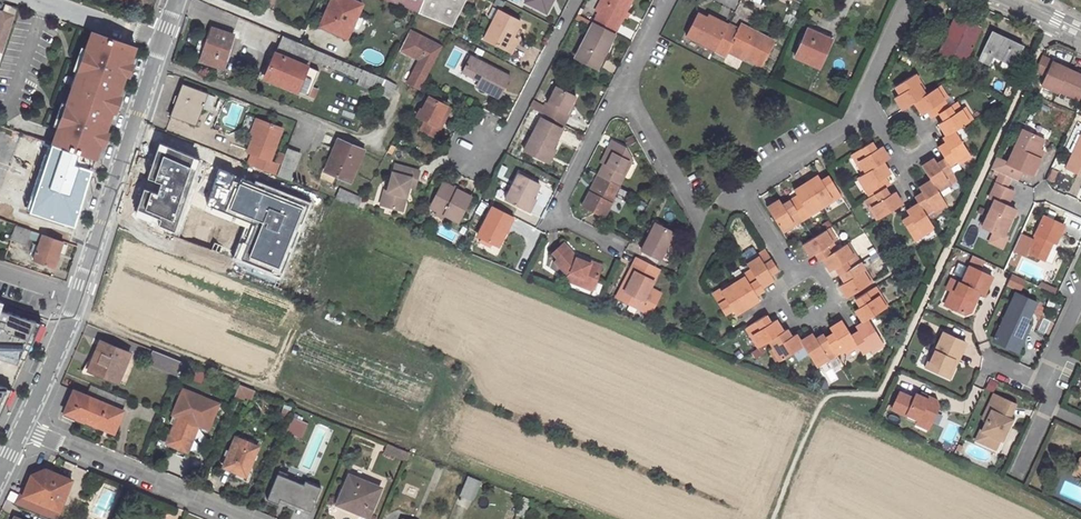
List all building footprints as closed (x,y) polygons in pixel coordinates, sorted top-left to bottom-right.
[(362,5),(350,0),(333,0),(322,23),(333,28),(348,35),(349,35),(362,5)] [(453,28),(467,0),(384,0),(453,28)] [(525,4),(550,15),(557,0),(526,0),(525,4)] [(624,17),(626,13),(633,0),(605,0),(599,12),(594,23),(615,34),(624,17)] [(596,11),(599,12),(605,0),(601,0),(596,11)] [(18,9),(6,5),(4,12),(16,16),(18,9)] [(588,14),(580,9),(577,14),(586,19),(588,14)] [(513,37),(521,22),(499,10),(484,39),(507,50),(513,37)] [(0,16),(0,52),(4,53),(16,16),(4,12),(2,11),(0,16)] [(686,36),(715,50),(726,28),(707,17),(698,13),(686,36)] [(575,19),(590,27),(592,22),(586,19),(577,14),(575,19)] [(728,24),(708,14),(707,17),(726,28),(728,24)] [(955,15),(939,52),(965,64),(982,26),(955,15)] [(594,23),(575,58),(593,67),(598,57),(606,61),(610,53),(607,51),(615,34),(594,23)] [(729,49),(761,65),(773,42),(741,24),(738,29),(728,24),(726,28),(715,50),(725,56),(729,49)] [(223,69),(233,35),(212,28),(201,62),(223,69)] [(331,32),(346,39),(348,35),(333,28),(331,32)] [(808,29),(795,57),(819,68),(830,43),(818,37),(819,34),(808,29)] [(406,54),(416,34),(410,31),(400,50),(406,54)] [(92,32),(52,146),(79,155),(99,162),(139,48),(92,32)] [(833,37),(820,32),(819,34),(818,37),(830,43),(833,37)] [(992,32),(979,60),(989,65),(993,56),(1013,65),(1014,64),(1022,46),(992,32)] [(443,47),(416,34),(406,54),(419,60),(408,83),(421,90),(443,47)] [(277,51),(309,65),(312,58),(333,67),(334,64),(338,66),(341,61),(283,36),(277,51)] [(512,53),(519,40),(513,37),(507,50),(512,53)] [(1022,46),(1014,64),(1026,70),(1034,52),(1022,46)] [(265,77),(314,98),(317,90),(313,88),(320,72),(276,53),(265,77)] [(1039,84),(1058,93),(1059,91),(1068,69),(1050,61),(1050,60),(1041,56),(1035,71),(1043,75),(1039,84)] [(479,82),(483,84),(481,88),(499,98),(510,77),(472,57),(464,71),(480,79),(479,82)] [(598,57),(593,67),(600,71),(606,61),(598,57)] [(365,71),(341,61),(338,66),(337,69),(361,79),(365,71)] [(1080,94),(1080,74),(1068,69),(1059,91),(1078,100),(1080,94)] [(358,84),(378,94),(386,80),(365,71),(361,79),(358,84)] [(914,102),(923,96),(916,84),(919,82),(915,75),(898,85),(902,92),(899,94),(894,98),(902,110),(914,102)] [(927,94),(919,82),(916,84),(923,96),(924,96),(927,94)] [(203,108),(209,94),(209,93),(183,84),(170,116),(197,126),(203,108)] [(556,86),(542,114),(547,116),(565,125),(570,115),(567,114),(571,105),(576,96),(556,86)] [(939,86),(927,94),(924,96),(923,96),(914,102),(921,114),(926,112),(929,109),(934,116),(938,114),(942,112),(947,108),(948,108),(943,101),(947,99),(939,86)] [(209,94),(203,108),(212,111),(216,97),(209,94)] [(444,100),(434,95),(432,99),(442,104),(444,100)] [(439,122),(447,107),(442,104),(432,99),(430,98),(419,119),(426,122),(421,131),(436,139),(444,124),(439,122)] [(954,131),(971,120),(963,108),(960,110),(955,103),(948,108),(947,108),(942,112),(946,118),(943,120),(938,124),(946,136),(954,131)] [(444,124),(452,109),(447,107),(439,122),(444,124)] [(934,116),(929,109),(926,112),(931,118),(934,116)] [(565,125),(547,116),(546,116),(545,120),(563,129),(565,125)] [(553,149),(563,129),(545,120),(541,118),(524,151),(542,161),(549,147),(553,149)] [(257,119),(251,134),(254,136),(261,120),(257,119)] [(254,136),(248,152),(253,154),(248,165),(277,176),(281,165),(271,161),(283,129),(261,120),(254,136)] [(1020,129),(1006,161),(995,156),(990,168),(998,172),(1017,181),(1022,170),(1031,174),(1039,157),(1034,155),(1038,147),(1042,138),(1020,129)] [(970,157),(954,131),(946,136),(942,139),(945,143),(947,147),(940,152),(944,158),(946,162),(954,174),(957,171),(958,166),(957,165),(970,157)] [(1066,167),(1080,175),(1080,135),(1066,167)] [(337,150),(327,172),(337,176),(351,182),(364,150),(339,140),(335,149),(337,150)] [(619,186),(633,159),(627,148),(615,142),(598,175),(601,177),(619,186)] [(876,150),(871,143),(868,145),(873,152),(876,150)] [(940,152),(947,147),(945,143),(937,148),(940,152)] [(873,152),(868,145),(851,155),(856,163),(859,161),(866,173),(883,163),(889,159),(881,147),(876,150),(873,152)] [(79,155),(52,146),(29,214),(75,230),(93,172),(75,166),(79,155)] [(202,161),(161,146),(149,179),(162,184),(158,195),(145,191),(137,213),(160,221),(158,227),(176,234),(202,161)] [(549,164),(556,150),(553,149),(549,147),(542,161),(549,164)] [(287,149),(281,165),(277,176),(291,182),(301,155),(287,149)] [(954,174),(946,162),(938,167),(936,163),(933,158),(922,166),(930,180),(938,192),(950,185),(948,181),(955,176),(954,174)] [(938,167),(946,162),(944,158),(936,163),(938,167)] [(856,163),(863,175),(866,173),(859,161),(856,163)] [(883,163),(866,173),(863,175),(860,177),(868,188),(864,190),(869,198),(881,190),(884,188),(887,187),(882,180),(885,178),(890,174),(883,163)] [(410,186),(412,179),(418,180),(420,172),(395,166),(389,191),(386,190),(382,205),(400,210),(403,196),(407,197),(410,186)] [(239,261),(279,277),(307,206),(221,172),(207,206),(254,225),(239,261)] [(998,172),(975,223),(993,232),(1002,237),(1003,236),(1015,209),(1006,205),(1017,181),(998,172)] [(519,174),(505,201),(526,212),(532,198),(533,198),(540,184),(519,174)] [(593,193),(601,177),(598,175),(590,191),(593,193)] [(820,206),(832,198),(834,201),(841,196),(830,179),(824,184),(821,180),(818,176),(805,184),(820,206)] [(604,218),(621,187),(619,186),(601,177),(593,193),(590,191),(582,206),(604,218)] [(868,188),(860,177),(857,179),(864,190),(868,188)] [(882,180),(887,187),(890,185),(885,178),(882,180)] [(416,188),(418,180),(412,179),(410,186),(416,188)] [(917,203),(924,215),(932,210),(935,214),(947,206),(938,192),(930,180),(918,188),(921,193),(923,196),(916,201),(917,203)] [(471,198),(443,184),(430,208),(437,212),(445,215),(459,223),(471,198)] [(807,214),(820,206),(805,184),(793,191),(796,196),(799,199),(791,204),(802,221),(809,216),(807,214)] [(872,207),(879,219),(902,204),(894,192),(889,195),(886,197),(881,190),(869,198),(864,201),(869,209),(872,207)] [(362,202),(339,191),(336,199),(358,209),(362,202)] [(916,201),(923,196),(921,193),(914,197),(916,201)] [(796,196),(789,201),(791,204),(799,199),(796,196)] [(532,198),(526,212),(529,213),(536,200),(533,198),(532,198)] [(832,198),(820,206),(821,209),(834,201),(832,198)] [(767,208),(781,231),(793,223),(795,225),(802,221),(791,204),(784,209),(782,205),(779,200),(767,208)] [(932,226),(924,215),(917,203),(911,208),(905,212),(908,217),(911,220),(903,225),(914,241),(921,237),(919,234),(932,226)] [(809,216),(821,209),(820,206),(807,214),(809,216)] [(498,247),(513,217),(492,207),(477,236),(498,247)] [(869,209),(876,220),(879,219),(872,207),(869,209)] [(1056,244),(1064,225),(1043,216),(1027,253),(1051,264),(1058,251),(1053,249),(1050,247),(1052,242),(1056,244)] [(903,225),(911,220),(908,217),(901,221),(903,225)] [(660,261),(675,233),(655,223),(641,251),(660,261)] [(782,233),(795,225),(793,223),(781,231),(782,233)] [(11,240),(25,245),(28,238),(30,230),(27,229),(16,225),(11,240)] [(932,226),(919,234),(921,237),(933,229),(932,226)] [(974,236),(984,240),(987,232),(977,228),(974,236)] [(828,229),(812,238),(802,245),(810,257),(815,254),(817,252),(822,260),(836,250),(832,243),(836,241),(828,229)] [(28,238),(39,242),(42,234),(30,230),(28,238)] [(1002,237),(993,232),(989,242),(1001,248),(1006,238),(1003,236),(1002,237)] [(54,268),(63,241),(42,234),(39,242),(38,245),(35,253),(32,261),(54,268)] [(855,255),(847,243),(845,245),(852,257),(855,255)] [(567,278),(574,281),(574,283),(586,288),(590,280),(596,282),(602,268),(576,258),(563,244),(552,253),(558,259),(555,261),(568,276),(567,278)] [(852,257),(845,245),(836,250),(822,260),(830,271),(835,268),(838,266),(842,273),(859,263),(855,255),(852,257)] [(751,271),(762,287),(762,288),(774,280),(771,275),(769,272),(776,267),(766,251),(758,256),(760,258),(748,265),(751,271)] [(989,269),(991,264),(972,255),(970,261),(989,269)] [(758,256),(746,262),(748,265),(760,258),(758,256)] [(637,258),(625,280),(629,282),(620,299),(650,314),(661,294),(650,288),(660,270),(637,258)] [(846,298),(869,284),(861,272),(864,270),(859,263),(842,273),(847,281),(845,283),(839,286),(846,298)] [(983,293),(991,276),(968,265),(960,282),(950,278),(946,287),(950,290),(946,299),(953,302),(956,309),(963,313),(970,310),(975,300),(971,298),(975,290),(979,291),(983,293)] [(861,272),(869,284),(872,282),(864,270),(861,272)] [(745,278),(733,285),(748,308),(760,300),(757,296),(754,292),(762,287),(751,271),(743,275),(745,278)] [(1024,279),(1011,273),(1007,283),(1019,289),(1024,279)] [(733,285),(745,278),(743,275),(732,283),(733,285)] [(590,280),(586,288),(593,290),(596,282),(590,280)] [(625,280),(617,297),(620,299),(629,282),(625,280)] [(732,283),(720,290),(722,292),(733,285),(732,283)] [(733,285),(722,292),(720,290),(712,295),(723,312),(730,308),(732,310),(735,316),(748,308),(733,285)] [(762,287),(754,292),(757,296),(764,291),(762,288),(762,287)] [(884,309),(876,297),(879,295),(874,287),(858,297),(863,305),(860,307),(854,311),(862,322),(867,319),(884,309)] [(1015,291),(998,328),(1017,337),(1024,321),(1027,323),(1036,302),(1015,291)] [(876,297),(884,309),(887,307),(879,295),(876,297)] [(863,305),(858,297),(858,298),(855,299),(860,307),(863,305)] [(956,309),(953,302),(946,299),(944,304),(956,309)] [(26,360),(42,322),(1,309),(3,302),(0,301),(0,352),(26,360)] [(763,318),(768,325),(771,323),(766,315),(763,318)] [(769,341),(783,332),(776,320),(771,323),(768,325),(763,318),(746,328),(751,336),(753,334),(761,346),(769,341)] [(854,340),(858,347),(862,354),(869,349),(872,353),(884,345),(867,319),(862,322),(855,327),(858,331),(860,335),(853,339),(854,340)] [(851,335),(842,320),(829,329),(832,334),(835,337),(828,342),(834,352),(836,356),(843,351),(846,355),(858,347),(854,340),(853,339),(851,335)] [(1024,321),(1017,337),(1024,340),(1031,325),(1027,323),(1024,321)] [(784,332),(789,339),(792,337),(787,330),(784,332)] [(942,331),(934,349),(932,348),(924,366),(945,375),(953,359),(957,360),(965,342),(942,331)] [(778,363),(804,347),(801,341),(796,334),(792,337),(789,339),(784,332),(783,332),(769,341),(774,349),(770,351),(778,363)] [(751,336),(758,348),(761,346),(753,334),(751,336)] [(804,347),(817,368),(829,360),(826,356),(834,352),(828,342),(825,338),(818,343),(816,339),(813,334),(801,341),(804,347)] [(818,343),(825,338),(823,334),(816,339),(818,343)] [(828,342),(835,337),(832,334),(825,338),(828,342)] [(101,342),(95,356),(99,357),(105,343),(101,342)] [(89,371),(118,383),(130,354),(105,343),(99,357),(95,356),(89,371)] [(151,364),(177,375),(182,362),(156,351),(151,364)] [(193,378),(201,381),(204,374),(196,371),(193,378)] [(87,396),(120,410),(126,397),(92,384),(87,396)] [(12,389),(0,385),(0,416),(12,389)] [(174,425),(166,444),(187,452),(201,419),(211,423),(219,404),(183,390),(170,423),(174,425)] [(930,422),(937,407),(935,399),(927,396),(926,398),(919,395),(914,392),(912,397),(898,390),(890,407),(904,413),(902,417),(915,423),(918,416),(930,422)] [(120,410),(87,396),(74,391),(65,413),(113,433),(123,411),(120,410)] [(993,394),(982,418),(986,419),(982,430),(980,429),(976,439),(990,446),(994,436),(999,438),(1002,439),(1008,425),(1005,424),(1008,418),(1015,403),(993,394)] [(930,422),(918,416),(915,423),(927,428),(930,422)] [(308,423),(292,417),(286,432),(302,439),(308,423)] [(995,448),(999,438),(994,436),(990,446),(995,448)] [(258,446),(235,437),(223,467),(245,476),(258,446)] [(385,453),(394,457),(397,448),(388,444),(385,453)] [(410,453),(397,448),(394,457),(406,462),(410,453)] [(1079,457),(1072,473),(1080,477),(1080,456),(1079,457)] [(33,475),(24,496),(20,495),(15,503),(48,517),(52,508),(59,511),(72,480),(45,470),(33,475)] [(278,490),(307,502),(315,482),(286,470),(278,490)] [(339,501),(358,509),(357,512),(368,517),(379,489),(350,477),(339,501)] [(469,480),(463,496),(473,500),(479,485),(469,480)] [(530,501),(523,498),(516,516),(523,518),(530,501)] [(338,504),(357,512),(358,509),(339,501),(338,504)]
